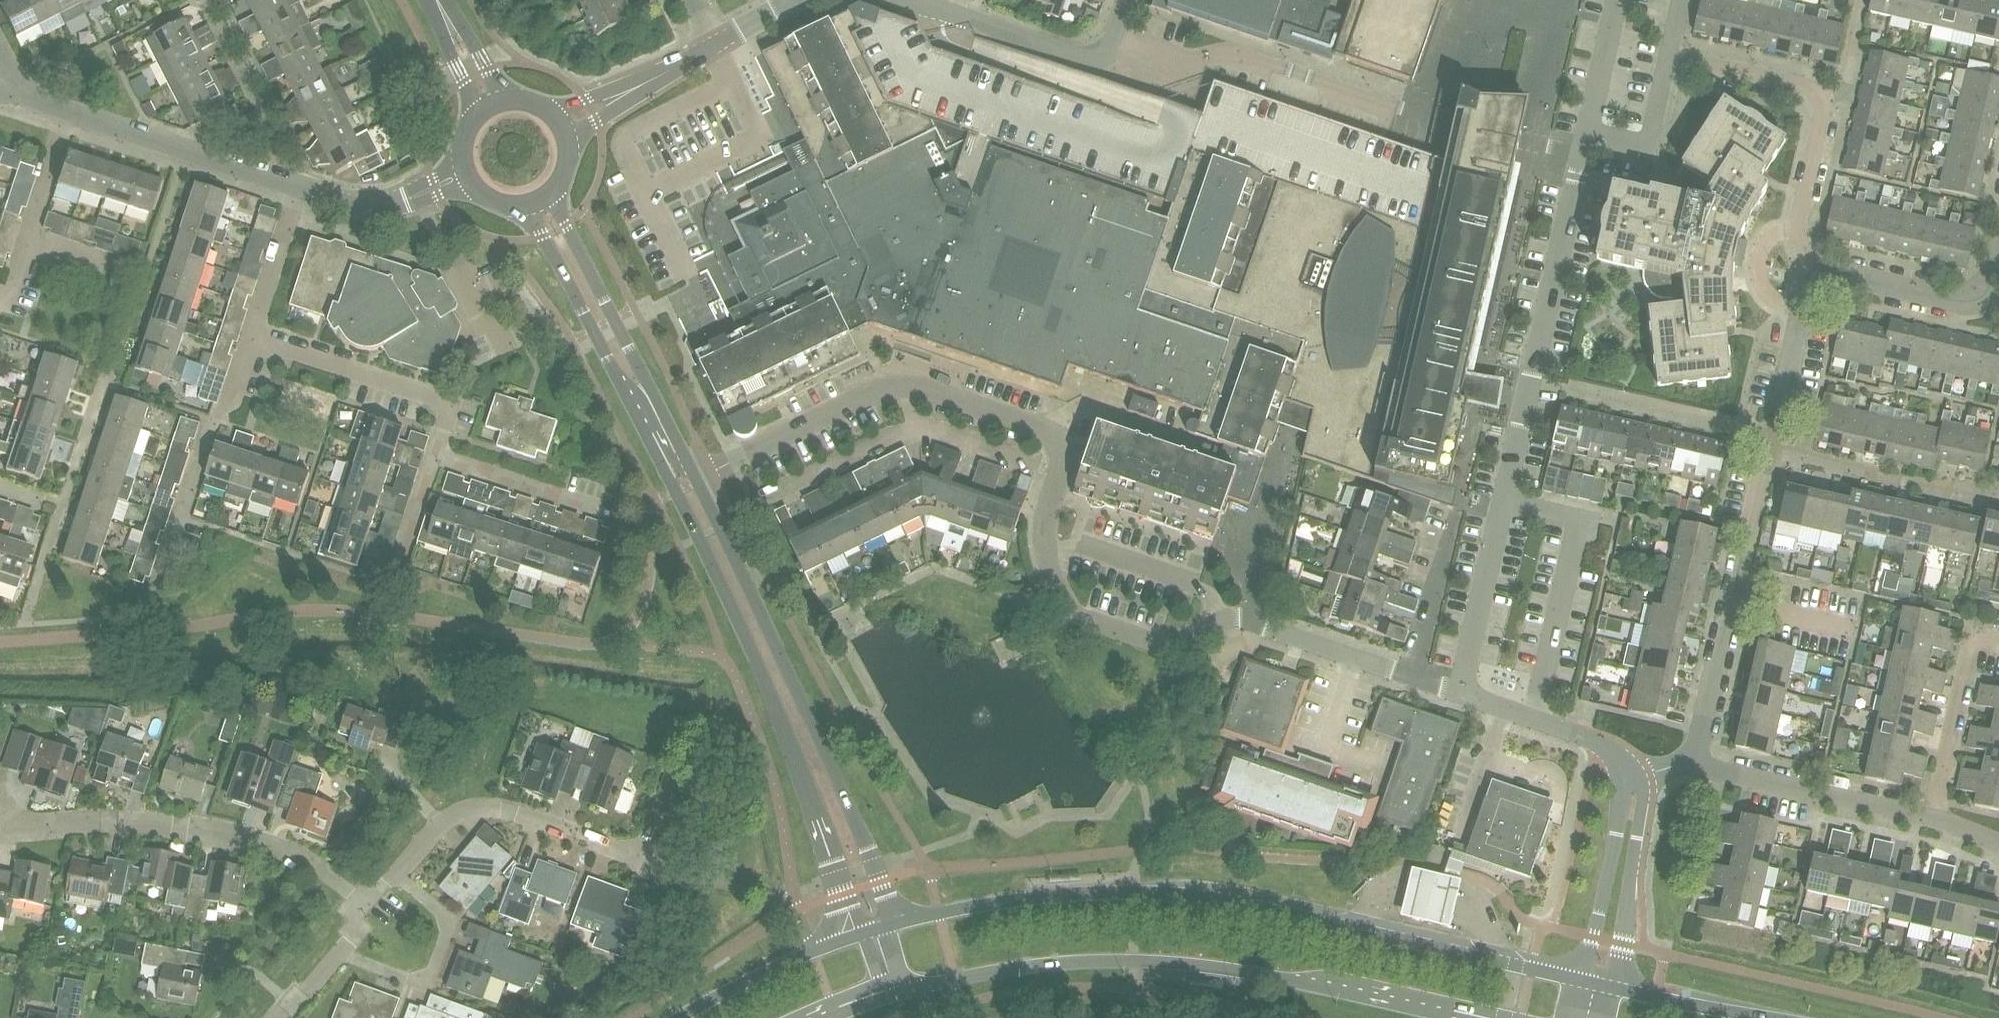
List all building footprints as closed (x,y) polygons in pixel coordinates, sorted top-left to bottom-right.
[(37,26),(24,0),(13,0),(0,7),(16,37),(20,45),(42,34),(37,26)] [(37,26),(59,15),(63,23),(51,0),(24,0),(37,26)] [(63,23),(85,12),(78,0),(51,0),(63,23)] [(85,12),(106,1),(106,0),(78,0),(85,12)] [(289,8),(299,3),(297,0),(250,0),(248,1),(255,15),(239,23),(243,32),(289,8)] [(625,1),(625,0),(581,0),(580,0),(586,14),(582,15),(585,21),(625,1)] [(1066,0),(1028,0),(1041,4),(1038,12),(1059,20),(1066,0)] [(1151,7),(1171,13),(1172,10),(1268,43),(1269,39),(1277,42),(1332,61),(1334,55),(1335,56),(1341,57),(1345,59),(1408,81),(1427,26),(1432,27),(1441,0),(1153,0),(1151,7)] [(1694,31),(1718,37),(1726,0),(1701,0),(1694,31)] [(1747,4),(1733,1),(1733,0),(1726,0),(1718,37),(1741,42),(1750,5),(1747,4)] [(1771,9),(1756,6),(1757,0),(1748,0),(1747,4),(1750,5),(1741,42),(1765,47),(1773,10),(1771,9)] [(1794,15),(1779,11),(1782,1),(1778,0),(1773,0),(1771,9),(1773,10),(1765,47),(1788,53),(1797,15),(1794,15)] [(1894,0),(1872,0),(1869,12),(1891,17),(1894,0)] [(1917,0),(1894,0),(1891,17),(1912,22),(1917,0)] [(1939,0),(1917,0),(1912,22),(1933,26),(1939,0)] [(1961,0),(1939,0),(1933,26),(1954,31),(1961,0)] [(1983,0),(1961,0),(1954,31),(1975,36),(1983,0)] [(1998,27),(1998,5),(1990,3),(1991,0),(1983,0),(1975,36),(1996,41),(1998,27)] [(343,8),(346,15),(359,8),(356,1),(343,8)] [(625,1),(585,21),(587,26),(591,24),(598,38),(635,20),(625,1)] [(1820,21),(1817,20),(1803,17),(1805,6),(1796,4),(1794,15),(1797,15),(1788,53),(1812,58),(1820,21)] [(696,354),(695,354),(711,385),(734,433),(735,435),(736,436),(737,437),(743,439),(748,437),(752,435),(754,434),(755,432),(757,430),(757,428),(757,427),(757,424),(756,422),(756,420),(755,419),(755,418),(751,411),(774,399),(794,389),(789,379),(836,356),(841,343),(840,340),(850,335),(841,318),(838,312),(848,308),(857,303),(869,326),(871,325),(1062,390),(1070,367),(1215,417),(1207,440),(1224,445),(1220,457),(1220,459),(1217,465),(1098,424),(1083,466),(1073,495),(1212,543),(1216,531),(1228,498),(1250,505),(1250,504),(1268,453),(1285,402),(1299,406),(1314,411),(1306,445),(1303,458),(1307,459),(1400,491),(1431,502),(1451,509),(1452,509),(1453,508),(1436,502),(1438,491),(1448,493),(1449,488),(1452,475),(1468,405),(1468,404),(1451,400),(1454,387),(1457,374),(1466,376),(1467,375),(1468,370),(1471,357),(1512,177),(1514,164),(1518,146),(1520,138),(1522,133),(1522,131),(1529,102),(1520,102),(1480,100),(1462,92),(1456,115),(1456,118),(1453,131),(1446,162),(1440,161),(1385,142),(1310,116),(1262,100),(1214,83),(1203,115),(1199,128),(1194,141),(1190,140),(1190,139),(1189,139),(1187,138),(1187,141),(1188,141),(1172,186),(1168,199),(1168,200),(1167,199),(1166,202),(1173,205),(1167,220),(1147,213),(1150,202),(1091,182),(1050,168),(982,145),(978,143),(972,132),(964,115),(955,97),(933,52),(921,27),(893,17),(860,6),(842,15),(785,43),(784,44),(763,54),(806,142),(816,162),(815,162),(805,167),(796,171),(750,194),(761,215),(739,226),(750,247),(728,258),(751,304),(773,293),(777,302),(782,312),(742,331),(698,353),(696,354)] [(270,45),(300,29),(289,8),(243,32),(247,40),(263,32),(270,45)] [(1084,18),(1096,22),(1100,13),(1087,9),(1084,18)] [(1820,21),(1812,58),(1836,63),(1844,26),(1826,22),(1829,12),(1820,10),(1817,20),(1820,21)] [(185,20),(178,24),(174,15),(150,27),(155,36),(148,40),(159,62),(213,34),(209,26),(193,34),(185,20)] [(265,75),(311,51),(321,46),(310,25),(300,29),(270,45),(277,58),(261,66),(265,75)] [(170,83),(208,64),(201,51),(217,42),(213,34),(159,62),(170,83)] [(292,88),(322,72),(311,51),(265,75),(269,83),(285,75),(292,88)] [(1903,84),(1904,81),(1907,67),(1918,69),(1918,68),(1920,60),(1908,58),(1908,60),(1872,51),(1866,76),(1903,84)] [(383,59),(375,63),(380,71),(387,67),(383,59)] [(1920,60),(1918,68),(1927,71),(1929,63),(1920,60)] [(181,105),(235,77),(231,69),(215,77),(208,64),(170,83),(181,105)] [(287,118),(342,90),(331,68),(322,72),(292,88),(299,101),(283,109),(287,118)] [(1998,104),(1998,101),(1998,78),(1967,71),(1963,89),(1952,86),(1950,95),(1961,98),(1961,95),(1998,104)] [(385,83),(379,72),(371,76),(376,87),(385,83)] [(1914,84),(1904,81),(1903,84),(1866,76),(1861,99),(1898,107),(1899,105),(1902,90),(1912,93),(1914,84)] [(192,127),(200,123),(230,107),(223,94),(239,86),(235,77),(181,105),(192,127)] [(148,95),(140,79),(131,84),(139,100),(148,95)] [(1951,85),(1938,82),(1936,92),(1949,95),(1951,85)] [(314,131),(345,116),(354,111),(343,89),(342,90),(287,118),(291,126),(307,118),(314,131)] [(1956,119),(1993,127),(1998,104),(1961,95),(1961,98),(1957,112),(1947,110),(1949,100),(1934,97),(1929,115),(1945,119),(1955,121),(1956,119)] [(1909,107),(1899,105),(1898,107),(1861,99),(1855,122),(1893,131),(1893,128),(1897,114),(1907,116),(1909,107)] [(1737,240),(1740,241),(1740,240),(1751,213),(1767,189),(1769,187),(1760,181),(1763,176),(1784,143),(1785,142),(1785,140),(1784,139),(1783,138),(1726,101),(1725,101),(1724,101),(1723,101),(1722,102),(1682,164),(1713,184),(1701,202),(1686,199),(1650,190),(1649,195),(1615,187),(1614,187),(1613,188),(1612,188),(1612,189),(1611,190),(1596,256),(1596,257),(1596,258),(1597,259),(1598,260),(1599,260),(1643,271),(1643,275),(1643,279),(1644,283),(1646,287),(1651,294),(1654,296),(1662,299),(1666,300),(1672,300),(1672,307),(1651,310),(1650,310),(1649,311),(1649,312),(1648,313),(1657,383),(1657,384),(1658,385),(1659,386),(1660,386),(1661,386),(1728,378),(1730,377),(1731,376),(1731,375),(1731,374),(1726,335),(1726,329),(1736,327),(1732,296),(1732,295),(1733,268),(1737,252),(1735,251),(1737,240)] [(151,102),(142,107),(148,118),(153,119),(158,116),(151,102)] [(1909,107),(1907,116),(1917,118),(1919,109),(1909,107)] [(309,161),(356,137),(345,116),(314,131),(321,144),(305,152),(309,161)] [(1988,150),(1993,127),(1956,119),(1955,121),(1952,136),(1941,133),(1939,142),(1950,144),(1950,142),(1988,150)] [(1904,131),(1893,128),(1893,131),(1855,122),(1850,146),(1887,154),(1888,152),(1891,137),(1902,139),(1904,131)] [(383,164),(366,132),(356,137),(309,161),(313,169),(329,161),(336,175),(355,165),(361,176),(383,164)] [(1905,132),(1902,142),(1911,144),(1912,144),(1912,142),(1914,142),(1916,136),(1916,134),(1905,132)] [(1939,134),(1927,132),(1924,141),(1937,144),(1939,134)] [(1982,174),(1988,150),(1950,142),(1950,144),(1946,159),(1936,157),(1934,165),(1944,168),(1945,165),(1982,174)] [(1898,154),(1888,152),(1887,154),(1850,146),(1845,170),(1882,178),(1886,160),(1896,163),(1898,154)] [(80,192),(91,159),(67,151),(57,184),(80,192)] [(32,176),(35,168),(37,160),(22,155),(17,171),(32,176)] [(104,199),(114,167),(91,159),(80,192),(104,199)] [(1977,198),(1982,174),(1945,165),(1944,168),(1941,183),(1930,180),(1928,189),(1940,192),(1940,190),(1977,198)] [(126,206),(137,174),(114,167),(104,199),(126,206)] [(137,174),(126,206),(150,214),(161,182),(137,174)] [(1837,175),(1834,187),(1843,189),(1846,177),(1837,175)] [(1916,186),(1927,189),(1929,181),(1918,179),(1916,186)] [(189,208),(221,218),(229,195),(196,184),(189,208)] [(1858,203),(1855,203),(1841,200),(1843,189),(1834,187),(1832,198),(1834,199),(1825,235),(1850,241),(1858,203)] [(1907,190),(1905,203),(1913,205),(1916,192),(1907,190)] [(1882,209),(1879,208),(1864,205),(1867,194),(1858,192),(1855,203),(1858,203),(1850,241),(1873,246),(1882,209)] [(1941,198),(1932,196),(1929,208),(1937,210),(1938,211),(1939,207),(1941,198)] [(1905,214),(1902,214),(1888,210),(1890,200),(1881,198),(1879,208),(1882,209),(1873,246),(1896,251),(1905,214)] [(7,202),(4,210),(20,214),(22,207),(7,202)] [(1928,219),(1926,219),(1911,216),(1913,205),(1905,203),(1902,214),(1905,214),(1896,251),(1920,257),(1928,219)] [(262,205),(259,213),(274,218),(277,210),(262,205)] [(218,230),(221,218),(189,208),(181,231),(214,241),(225,245),(229,233),(218,230)] [(1952,225),(1949,224),(1934,221),(1937,210),(1928,208),(1926,219),(1928,219),(1920,257),(1943,262),(1952,225)] [(4,210),(2,217),(17,222),(20,214),(4,210)] [(48,212),(43,227),(51,230),(56,215),(48,212)] [(1952,225),(1943,262),(1967,268),(1976,230),(1958,226),(1960,216),(1951,214),(1949,224),(1952,225)] [(87,225),(82,240),(89,243),(94,227),(87,225)] [(94,227),(89,243),(97,245),(102,230),(94,227)] [(206,264),(214,241),(181,231),(174,254),(206,264)] [(414,273),(413,273),(410,269),(312,238),(290,306),(330,319),(328,323),(335,334),(340,331),(345,338),(346,340),(348,342),(349,344),(352,345),(354,347),(357,348),(360,350),(363,350),(366,351),(370,351),(374,350),(377,350),(380,348),(383,347),(391,360),(445,377),(461,329),(461,327),(461,326),(461,325),(460,324),(447,301),(449,300),(449,299),(450,299),(450,298),(451,297),(451,295),(451,294),(451,293),(450,292),(442,279),(439,281),(436,277),(419,272),(417,272),(416,272),(414,273)] [(133,240),(128,255),(136,258),(141,242),(133,240)] [(249,244),(246,252),(262,257),(264,249),(249,244)] [(246,252),(244,259),(259,264),(262,257),(246,252)] [(199,287),(206,264),(174,254),(166,277),(199,287)] [(191,310),(199,287),(166,277),(159,300),(191,310)] [(234,290),(231,298),(247,303),(249,295),(234,290)] [(231,298),(229,305),(244,310),(247,303),(231,298)] [(187,323),(191,310),(159,300),(151,323),(184,333),(184,334),(197,338),(201,328),(187,323)] [(1857,363),(1866,325),(1841,320),(1833,357),(1851,361),(1846,381),(1855,383),(1859,363),(1857,363)] [(1906,364),(1914,327),(1890,322),(1888,331),(1889,331),(1883,359),(1900,363),(1897,374),(1906,376),(1908,365),(1906,364)] [(177,356),(184,334),(184,333),(151,323),(144,346),(177,356)] [(1889,331),(1888,331),(1866,325),(1857,363),(1859,363),(1874,367),(1872,377),(1880,379),(1883,368),(1881,367),(1883,359),(1889,331)] [(1929,370),(1938,332),(1914,327),(1906,364),(1908,365),(1923,368),(1921,379),(1929,381),(1932,370),(1929,370)] [(1953,375),(1961,338),(1938,332),(1929,370),(1932,370),(1947,374),(1942,394),(1951,396),(1955,376),(1953,375)] [(219,336),(216,344),(232,349),(234,341),(219,336)] [(1976,380),(1985,343),(1961,338),(1953,375),(1955,376),(1970,379),(1968,390),(1976,392),(1979,381),(1976,380)] [(1979,381),(1993,384),(1991,395),(1998,397),(1998,346),(1985,343),(1976,380),(1979,381)] [(216,344),(214,351),(229,356),(232,349),(216,344)] [(177,356),(144,346),(136,370),(150,374),(169,380),(180,383),(188,360),(177,356)] [(199,364),(208,367),(213,356),(204,352),(199,364)] [(36,378),(68,388),(76,365),(44,354),(36,378)] [(203,382),(201,391),(199,398),(214,403),(224,372),(208,367),(203,382)] [(136,370),(131,386),(140,389),(144,391),(150,374),(136,370)] [(1902,389),(1906,376),(1897,374),(1894,388),(1902,389)] [(61,411),(68,388),(36,378),(28,401),(61,411)] [(1928,386),(1920,384),(1918,393),(1926,395),(1928,386)] [(1976,392),(1968,390),(1965,399),(1974,401),(1976,392)] [(1848,410),(1846,409),(1831,406),(1833,395),(1825,393),(1822,405),(1824,405),(1816,442),(1840,447),(1848,410)] [(535,459),(537,451),(547,454),(557,422),(531,413),(533,406),(531,406),(527,404),(496,394),(486,427),(501,432),(497,447),(535,459)] [(1989,395),(1987,404),(1997,406),(1998,400),(1998,397),(1989,395)] [(108,420),(141,430),(149,407),(116,396),(108,420)] [(1159,405),(1134,396),(1128,411),(1154,420),(1159,405)] [(1872,415),(1869,415),(1854,411),(1857,401),(1848,399),(1846,409),(1848,410),(1840,447),(1863,452),(1872,415)] [(53,434),(61,411),(28,401),(21,424),(53,434)] [(1895,421),(1892,420),(1878,417),(1880,406),(1871,404),(1869,415),(1872,415),(1863,452),(1887,458),(1895,421)] [(1978,409),(1969,407),(1967,416),(1976,418),(1978,409)] [(1919,426),(1916,425),(1901,422),(1904,411),(1895,409),(1892,420),(1895,421),(1887,458),(1910,463),(1919,426)] [(1576,456),(1585,415),(1561,410),(1552,450),(1576,456)] [(1967,427),(1965,427),(1950,424),(1953,413),(1944,411),(1941,422),(1943,423),(1941,431),(1935,459),(1937,460),(1959,465),(1967,427)] [(1599,461),(1609,420),(1585,415),(1576,456),(1599,461)] [(1935,459),(1941,431),(1925,427),(1927,417),(1918,415),(1916,425),(1919,426),(1910,463),(1935,469),(1937,460),(1935,459)] [(1967,427),(1959,465),(1983,470),(1992,433),(1974,429),(1976,418),(1967,416),(1965,427),(1967,427)] [(417,459),(420,451),(398,444),(403,429),(370,418),(366,430),(355,426),(351,438),(362,442),(412,458),(413,457),(417,459)] [(151,433),(141,430),(108,420),(101,443),(134,453),(144,457),(151,433)] [(1623,467),(1632,426),(1609,420),(1599,461),(1623,467)] [(46,457),(53,434),(21,424),(13,421),(6,444),(13,446),(46,457)] [(1187,428),(1187,430),(1188,432),(1189,433),(1191,434),(1198,436),(1202,424),(1194,421),(1192,421),(1191,422),(1190,422),(1189,423),(1188,424),(1187,425),(1187,426),(1187,427),(1187,428)] [(1646,472),(1655,431),(1632,426),(1623,467),(1646,472)] [(227,493),(246,434),(237,431),(231,449),(216,444),(203,485),(227,493)] [(1670,477),(1679,436),(1655,431),(1646,472),(1670,477)] [(176,433),(173,441),(189,446),(191,438),(176,433)] [(249,503),(263,459),(249,454),(255,437),(246,434),(227,493),(228,493),(227,496),(249,503)] [(1693,483),(1702,442),(1679,436),(1670,477),(1693,483)] [(173,441),(171,448),(186,453),(189,446),(173,441)] [(13,446),(6,444),(0,442),(0,453),(10,456),(6,470),(38,481),(46,457),(13,446)] [(409,467),(412,458),(362,442),(355,465),(388,475),(392,461),(409,467)] [(1702,442),(1693,483),(1717,488),(1726,447),(1702,442)] [(126,476),(134,453),(101,443),(94,466),(126,476)] [(272,510),(276,499),(292,449),(283,446),(277,463),(263,459),(249,503),(272,510)] [(951,485),(957,470),(962,455),(936,446),(929,466),(943,471),(939,481),(922,475),(926,529),(926,528),(945,534),(961,488),(951,485)] [(926,529),(922,475),(906,483),(901,473),(914,467),(905,448),(872,464),(908,537),(925,528),(925,529),(926,529)] [(292,449),(276,499),(299,507),(310,474),(295,469),(300,452),(292,449)] [(315,457),(310,455),(307,465),(312,466),(315,457)] [(409,467),(419,470),(422,461),(412,458),(409,467)] [(965,541),(991,465),(980,461),(970,492),(961,488),(945,534),(965,541)] [(407,507),(410,498),(400,495),(383,489),(388,475),(355,465),(346,462),(339,485),(348,488),(407,507)] [(907,537),(908,537),(872,464),(853,474),(883,535),(902,526),(907,537)] [(990,537),(1001,502),(992,499),(1003,469),(991,465),(965,541),(966,542),(970,530),(990,537)] [(136,480),(126,476),(94,466),(86,489),(119,499),(129,503),(136,480)] [(1548,467),(1542,491),(1554,494),(1560,470),(1548,467)] [(1572,473),(1567,497),(1578,500),(1584,475),(1572,473)] [(863,545),(883,535),(853,474),(842,479),(856,508),(847,512),(863,545)] [(1008,553),(1011,544),(1033,479),(1021,475),(1011,506),(1001,502),(990,537),(987,545),(1008,553)] [(1596,478),(1590,502),(1602,505),(1607,481),(1596,478)] [(161,479),(158,487),(174,492),(176,484),(161,479)] [(458,497),(466,500),(471,485),(463,482),(458,497)] [(1800,527),(1810,483),(1803,482),(1801,491),(1786,487),(1777,530),(1799,535),(1801,527),(1800,527)] [(1619,483),(1616,496),(1632,499),(1635,487),(1619,483)] [(1821,532),(1829,497),(1816,494),(1818,485),(1810,483),(1800,527),(1801,527),(1821,532)] [(158,487),(156,494),(171,499),(174,492),(158,487)] [(863,545),(847,512),(839,516),(824,487),(814,493),(844,554),(863,545)] [(1866,532),(1876,488),(1868,487),(1866,496),(1853,493),(1845,528),(1846,528),(1866,532)] [(404,515),(407,507),(348,488),(340,511),(373,521),(377,507),(394,513),(395,512),(404,515)] [(1396,502),(1362,490),(1355,488),(1348,509),(1355,511),(1390,523),(1393,514),(1423,525),(1431,502),(1400,491),(1396,502)] [(1887,537),(1895,502),(1881,499),(1883,490),(1876,488),(1866,532),(1887,537)] [(111,522),(119,499),(86,489),(79,512),(111,522)] [(1642,489),(1640,501),(1656,505),(1658,492),(1642,489)] [(481,505),(489,507),(494,492),(486,490),(481,505)] [(1845,528),(1853,493),(1845,491),(1843,500),(1829,497),(1821,532),(1844,537),(1846,528),(1845,528)] [(825,564),(844,554),(814,493),(803,498),(817,527),(809,531),(825,564)] [(1666,494),(1663,506),(1679,510),(1682,498),(1666,494)] [(1908,542),(1918,498),(1910,496),(1908,505),(1895,502),(1887,537),(1908,542)] [(509,497),(504,512),(512,515),(517,500),(509,497)] [(463,511),(462,511),(448,507),(450,501),(441,498),(435,517),(427,514),(418,542),(419,542),(419,541),(449,551),(449,553),(463,511)] [(1929,547),(1937,512),(1923,509),(1925,500),(1918,498),(1908,542),(1920,545),(1929,547)] [(1689,499),(1686,512),(1702,515),(1705,503),(1689,499)] [(481,505),(466,500),(462,511),(463,511),(449,553),(472,561),(485,519),(485,518),(487,513),(489,507),(481,505)] [(540,507),(532,505),(527,520),(535,522),(540,507)] [(1995,516),(1997,507),(1989,505),(1979,549),(1998,553),(1998,516),(1995,516)] [(825,564),(809,531),(800,535),(786,506),(774,512),(805,574),(825,564)] [(1950,551),(1960,507),(1952,506),(1950,515),(1937,512),(1929,547),(1950,551)] [(12,524),(17,509),(9,507),(4,522),(12,524)] [(1960,507),(1950,551),(1972,556),(1980,521),(1965,518),(1967,509),(1960,507)] [(368,535),(373,521),(340,511),(332,508),(325,531),(333,534),(392,553),(395,544),(368,535)] [(1386,532),(1390,523),(1355,511),(1348,532),(1413,554),(1417,543),(1386,532)] [(104,545),(111,522),(79,512),(71,535),(104,545)] [(555,512),(550,527),(558,530),(563,515),(555,512)] [(496,516),(487,513),(485,518),(485,519),(472,561),(476,551),(498,558),(495,566),(496,566),(509,526),(508,526),(494,521),(496,516)] [(35,533),(40,517),(32,514),(27,530),(35,533)] [(302,524),(309,526),(312,519),(304,516),(302,524)] [(1623,518),(1620,532),(1627,534),(1631,520),(1623,518)] [(578,519),(573,535),(581,537),(586,522),(578,519)] [(532,533),(531,533),(517,529),(519,524),(510,521),(508,526),(509,526),(496,566),(519,574),(532,533)] [(1677,545),(1721,555),(1723,547),(1714,545),(1717,531),(1682,523),(1677,545)] [(137,524),(135,530),(143,533),(145,527),(137,524)] [(7,540),(0,562),(0,574),(20,580),(31,548),(16,543),(18,538),(19,538),(22,528),(11,525),(7,540)] [(145,527),(143,533),(159,538),(161,530),(146,525),(145,527)] [(601,527),(596,543),(604,545),(609,530),(601,527)] [(533,528),(531,533),(532,533),(519,574),(542,581),(555,541),(554,541),(540,536),(542,531),(533,528)] [(1409,565),(1413,554),(1348,532),(1341,552),(1376,564),(1379,555),(1409,565)] [(1620,532),(1616,546),(1624,547),(1627,534),(1620,532)] [(143,533),(141,540),(156,545),(159,538),(143,533)] [(389,562),(392,553),(333,534),(325,557),(358,568),(362,553),(389,562)] [(96,569),(104,545),(71,535),(63,558),(96,569)] [(578,548),(577,548),(563,544),(565,539),(556,536),(554,541),(555,541),(542,581),(565,589),(578,548)] [(293,550),(300,553),(303,545),(296,543),(293,550)] [(565,589),(588,596),(601,556),(586,551),(588,546),(579,543),(577,548),(578,548),(565,589)] [(1719,562),(1721,555),(1677,545),(1672,566),(1707,574),(1710,560),(1719,562)] [(1927,555),(1929,547),(1920,545),(1918,553),(1927,555)] [(1376,564),(1341,552),(1329,548),(1322,570),(1344,577),(1354,581),(1354,579),(1399,595),(1400,595),(1403,584),(1373,573),(1376,564)] [(1840,548),(1837,559),(1847,561),(1850,550),(1840,548)] [(1613,560),(1610,574),(1618,576),(1621,562),(1613,560)] [(898,567),(903,577),(911,574),(905,563),(898,567)] [(1769,563),(1767,571),(1781,574),(1783,566),(1769,563)] [(1704,587),(1707,574),(1672,566),(1667,587),(1711,597),(1713,590),(1704,587)] [(1798,569),(1796,577),(1810,581),(1812,573),(1798,569)] [(131,571),(128,579),(144,584),(146,576),(131,571)] [(1419,601),(1400,595),(1399,595),(1354,579),(1354,581),(1344,577),(1337,597),(1347,600),(1381,612),(1384,603),(1415,613),(1419,601)] [(1854,582),(1852,590),(1866,593),(1868,585),(1854,582)] [(1710,604),(1711,597),(1667,587),(1663,607),(1663,608),(1697,616),(1701,602),(1710,604)] [(1883,589),(1881,597),(1895,600),(1896,592),(1883,589)] [(1629,601),(1641,603),(1643,593),(1632,591),(1629,601)] [(1978,591),(1976,599),(1990,602),(1992,594),(1978,591)] [(1896,592),(1895,600),(1908,603),(1910,595),(1896,592)] [(1990,602),(1998,604),(1998,595),(1992,594),(1990,602)] [(1925,598),(1923,606),(1937,609),(1938,601),(1925,598)] [(1627,612),(1629,601),(1624,599),(1621,611),(1627,612)] [(1378,621),(1381,612),(1347,600),(1340,621),(1405,643),(1409,631),(1378,621)] [(1638,615),(1641,603),(1629,601),(1627,612),(1638,615)] [(1938,601),(1937,609),(1950,612),(1952,605),(1938,601)] [(1663,608),(1663,607),(1654,605),(1649,627),(1684,635),(1687,621),(1696,623),(1697,616),(1663,608)] [(1899,630),(1953,642),(1956,632),(1947,630),(1944,632),(1936,630),(1939,616),(1904,608),(1899,630)] [(1600,616),(1597,630),(1605,632),(1608,618),(1600,616)] [(1681,649),(1684,635),(1649,627),(1644,648),(1688,658),(1690,651),(1681,649)] [(1951,653),(1953,642),(1899,630),(1894,651),(1929,659),(1932,645),(1941,647),(1943,651),(1951,653)] [(1755,664),(1790,672),(1795,650),(1751,640),(1749,648),(1758,650),(1755,664)] [(1603,661),(1607,647),(1594,644),(1591,658),(1599,660),(1598,660),(1603,661)] [(1644,648),(1630,645),(1625,666),(1639,669),(1674,677),(1677,664),(1686,666),(1688,658),(1644,648)] [(1926,673),(1929,659),(1894,651),(1889,672),(1944,685),(1946,674),(1938,672),(1934,675),(1926,673)] [(1591,658),(1588,672),(1595,674),(1599,660),(1591,658)] [(1282,751),(1290,726),(1305,683),(1246,663),(1223,731),(1282,751)] [(1785,693),(1790,672),(1755,664),(1752,677),(1743,675),(1741,683),(1785,693)] [(1837,668),(1833,682),(1841,683),(1844,670),(1837,668)] [(1671,691),(1674,677),(1639,669),(1634,690),(1678,700),(1680,693),(1671,691)] [(1942,695),(1944,685),(1889,672),(1885,693),(1920,701),(1923,688),(1931,690),(1933,693),(1942,695)] [(1833,682),(1830,695),(1838,697),(1841,683),(1833,682)] [(1780,714),(1785,693),(1741,683),(1740,690),(1749,692),(1745,706),(1780,714)] [(1998,700),(1998,692),(1992,690),(1990,687),(1982,685),(1979,695),(1998,700)] [(1592,689),(1584,687),(1581,701),(1589,703),(1592,689)] [(1677,708),(1678,700),(1634,690),(1629,712),(1664,720),(1668,706),(1677,708)] [(1917,715),(1920,701),(1885,693),(1880,714),(1932,726),(1934,727),(1937,716),(1928,714),(1925,717),(1917,715)] [(1979,695),(1977,705),(1986,707),(1989,705),(1997,707),(1994,720),(1998,722),(1998,700),(1979,695)] [(1459,725),(1409,708),(1383,699),(1372,732),(1403,742),(1377,818),(1395,824),(1389,843),(1401,847),(1408,828),(1419,832),(1436,781),(1440,782),(1459,725)] [(110,706),(106,719),(122,724),(126,712),(110,706)] [(1775,735),(1780,714),(1745,706),(1742,719),(1733,717),(1731,725),(1737,726),(1775,735)] [(289,718),(300,722),(304,711),(292,707),(289,718)] [(396,750),(404,726),(406,719),(380,710),(378,717),(349,707),(341,728),(354,732),(349,746),(368,752),(372,742),(396,750)] [(1827,710),(1824,724),(1832,725),(1835,712),(1827,710)] [(232,745),(239,726),(242,717),(229,713),(219,740),(232,745)] [(1934,727),(1932,726),(1880,714),(1875,735),(1910,743),(1913,730),(1922,731),(1923,735),(1932,737),(1934,727)] [(1994,720),(1991,734),(1983,732),(1981,729),(1972,727),(1970,737),(1998,744),(1998,722),(1994,720)] [(1824,724),(1821,737),(1829,739),(1832,725),(1824,724)] [(1775,735),(1737,726),(1731,725),(1730,732),(1739,734),(1735,749),(1770,757),(1775,735)] [(79,754),(38,740),(38,739),(15,731),(4,766),(27,774),(28,770),(40,774),(36,787),(65,797),(79,754)] [(594,735),(588,749),(582,765),(594,769),(582,802),(613,813),(633,758),(606,748),(609,740),(594,735)] [(1907,757),(1910,743),(1875,735),(1870,756),(1925,769),(1927,758),(1919,756),(1915,759),(1907,757)] [(109,736),(93,781),(106,785),(108,779),(117,782),(119,778),(135,783),(146,749),(109,736)] [(1970,737),(1967,748),(1976,750),(1979,747),(1987,749),(1984,763),(1998,766),(1998,744),(1970,737)] [(582,765),(588,749),(563,740),(558,755),(538,748),(524,786),(555,797),(565,771),(578,776),(582,765)] [(230,798),(258,808),(272,812),(293,750),(276,744),(269,765),(244,756),(230,798)] [(1344,793),(1326,787),(1333,768),(1334,768),(1334,767),(1313,759),(1311,766),(1265,750),(1260,765),(1230,755),(1224,773),(1210,768),(1203,788),(1217,793),(1215,799),(1229,804),(1228,807),(1334,843),(1335,840),(1349,845),(1354,831),(1367,836),(1370,828),(1366,826),(1369,815),(1374,801),(1345,791),(1344,793)] [(1817,753),(1814,766),(1822,768),(1825,754),(1817,753)] [(1922,779),(1925,769),(1870,756),(1865,778),(1900,786),(1904,772),(1912,774),(1914,777),(1922,779)] [(669,762),(654,757),(650,768),(665,774),(669,762)] [(172,758),(161,788),(200,801),(211,771),(172,758)] [(1984,763),(1981,776),(1973,774),(1971,771),(1962,769),(1960,779),(1998,788),(1998,766),(1984,763)] [(336,808),(315,801),(324,775),(293,764),(278,808),(292,813),(288,824),(326,837),(336,808)] [(89,770),(79,767),(75,781),(84,784),(89,770)] [(1960,779),(1958,790),(1966,792),(1970,789),(1978,791),(1975,806),(1998,811),(1998,788),(1960,779)] [(1485,799),(1465,856),(1490,864),(1530,878),(1549,822),(1535,817),(1539,806),(1542,797),(1492,781),(1489,790),(1486,799),(1485,799)] [(1718,832),(1773,845),(1778,823),(1743,815),(1739,829),(1731,827),(1729,824),(1721,822),(1718,832)] [(1773,845),(1718,832),(1716,843),(1725,845),(1728,842),(1736,844),(1733,858),(1768,866),(1773,845)] [(470,852),(440,888),(467,911),(512,858),(496,845),(491,850),(477,838),(467,849),(470,852)] [(126,880),(138,883),(138,884),(169,890),(166,906),(186,909),(191,882),(192,878),(177,875),(180,856),(145,849),(141,870),(129,868),(126,880)] [(1828,896),(1838,852),(1830,850),(1828,859),(1814,856),(1806,891),(1828,896)] [(1845,853),(1838,852),(1828,896),(1825,909),(1846,914),(1849,901),(1857,866),(1843,862),(1845,853)] [(124,895),(126,880),(129,868),(130,862),(108,858),(106,866),(74,860),(67,895),(122,905),(124,895)] [(1763,887),(1768,866),(1733,858),(1730,871),(1722,870),(1720,866),(1711,864),(1709,874),(1763,887)] [(10,920),(14,900),(44,906),(51,867),(16,860),(12,880),(0,877),(0,918),(10,920)] [(511,880),(515,869),(518,862),(516,860),(504,874),(511,880)] [(1870,905),(1880,861),(1873,860),(1870,869),(1857,866),(1849,901),(1870,905)] [(515,869),(511,880),(499,914),(529,925),(540,895),(566,905),(577,875),(539,861),(533,875),(515,869)] [(1891,910),(1899,875),(1885,872),(1887,863),(1880,861),(1870,905),(1890,910),(1891,910)] [(191,882),(186,909),(184,918),(205,923),(210,902),(239,907),(247,868),(211,862),(207,885),(191,882)] [(1462,884),(1412,872),(1401,920),(1452,934),(1462,884)] [(1801,882),(1803,874),(1795,872),(1793,880),(1801,882)] [(1758,908),(1763,887),(1709,874),(1706,885),(1715,887),(1718,884),(1726,886),(1723,900),(1758,908)] [(1910,924),(1918,889),(1905,886),(1907,877),(1899,875),(1891,910),(1890,910),(1888,919),(1910,924)] [(588,879),(571,925),(599,936),(595,947),(618,955),(622,945),(633,949),(644,919),(622,910),(628,893),(588,879)] [(1931,929),(1941,885),(1934,883),(1932,892),(1918,889),(1910,924),(1931,929)] [(1952,934),(1960,899),(1947,896),(1949,887),(1941,885),(1931,929),(1952,934)] [(1973,938),(1983,894),(1976,893),(1974,902),(1960,899),(1952,934),(1973,938)] [(1973,938),(1995,943),(1998,926),(1998,907),(1989,905),(1991,896),(1983,894),(1973,938)] [(1753,930),(1758,908),(1723,900),(1720,914),(1712,912),(1710,908),(1701,906),(1699,917),(1753,930)] [(495,921),(492,932),(500,935),(504,924),(495,921)] [(1807,927),(1805,935),(1818,938),(1820,930),(1807,927)] [(1820,930),(1818,938),(1832,941),(1834,933),(1820,930)] [(1887,931),(1884,941),(1894,943),(1897,933),(1887,931)] [(460,950),(446,987),(482,1001),(491,977),(525,990),(527,983),(535,986),(543,963),(507,950),(512,939),(500,935),(492,932),(491,932),(481,958),(460,950)] [(1848,937),(1847,944),(1861,947),(1862,940),(1848,937)] [(130,941),(127,956),(134,957),(137,942),(130,941)] [(1873,941),(1871,949),(1882,952),(1884,943),(1873,941)] [(146,944),(142,965),(163,970),(157,999),(196,1007),(203,972),(179,967),(183,951),(146,944)] [(1905,949),(1903,957),(1917,960),(1919,953),(1905,949)] [(1933,956),(1931,963),(1945,966),(1947,959),(1933,956)] [(1947,959),(1945,966),(1959,969),(1960,962),(1947,959)] [(1976,966),(1974,972),(1988,975),(1989,969),(1976,966)] [(86,985),(65,981),(63,989),(59,988),(56,1006),(60,1007),(58,1017),(80,1017),(86,985)] [(1190,982),(1189,988),(1222,992),(1223,986),(1190,982)] [(334,1017),(392,1017),(399,1000),(356,984),(349,1004),(340,1001),(334,1017)] [(493,1017),(452,1002),(447,1016),(421,1006),(417,1017),(492,1017),(493,1017)]
